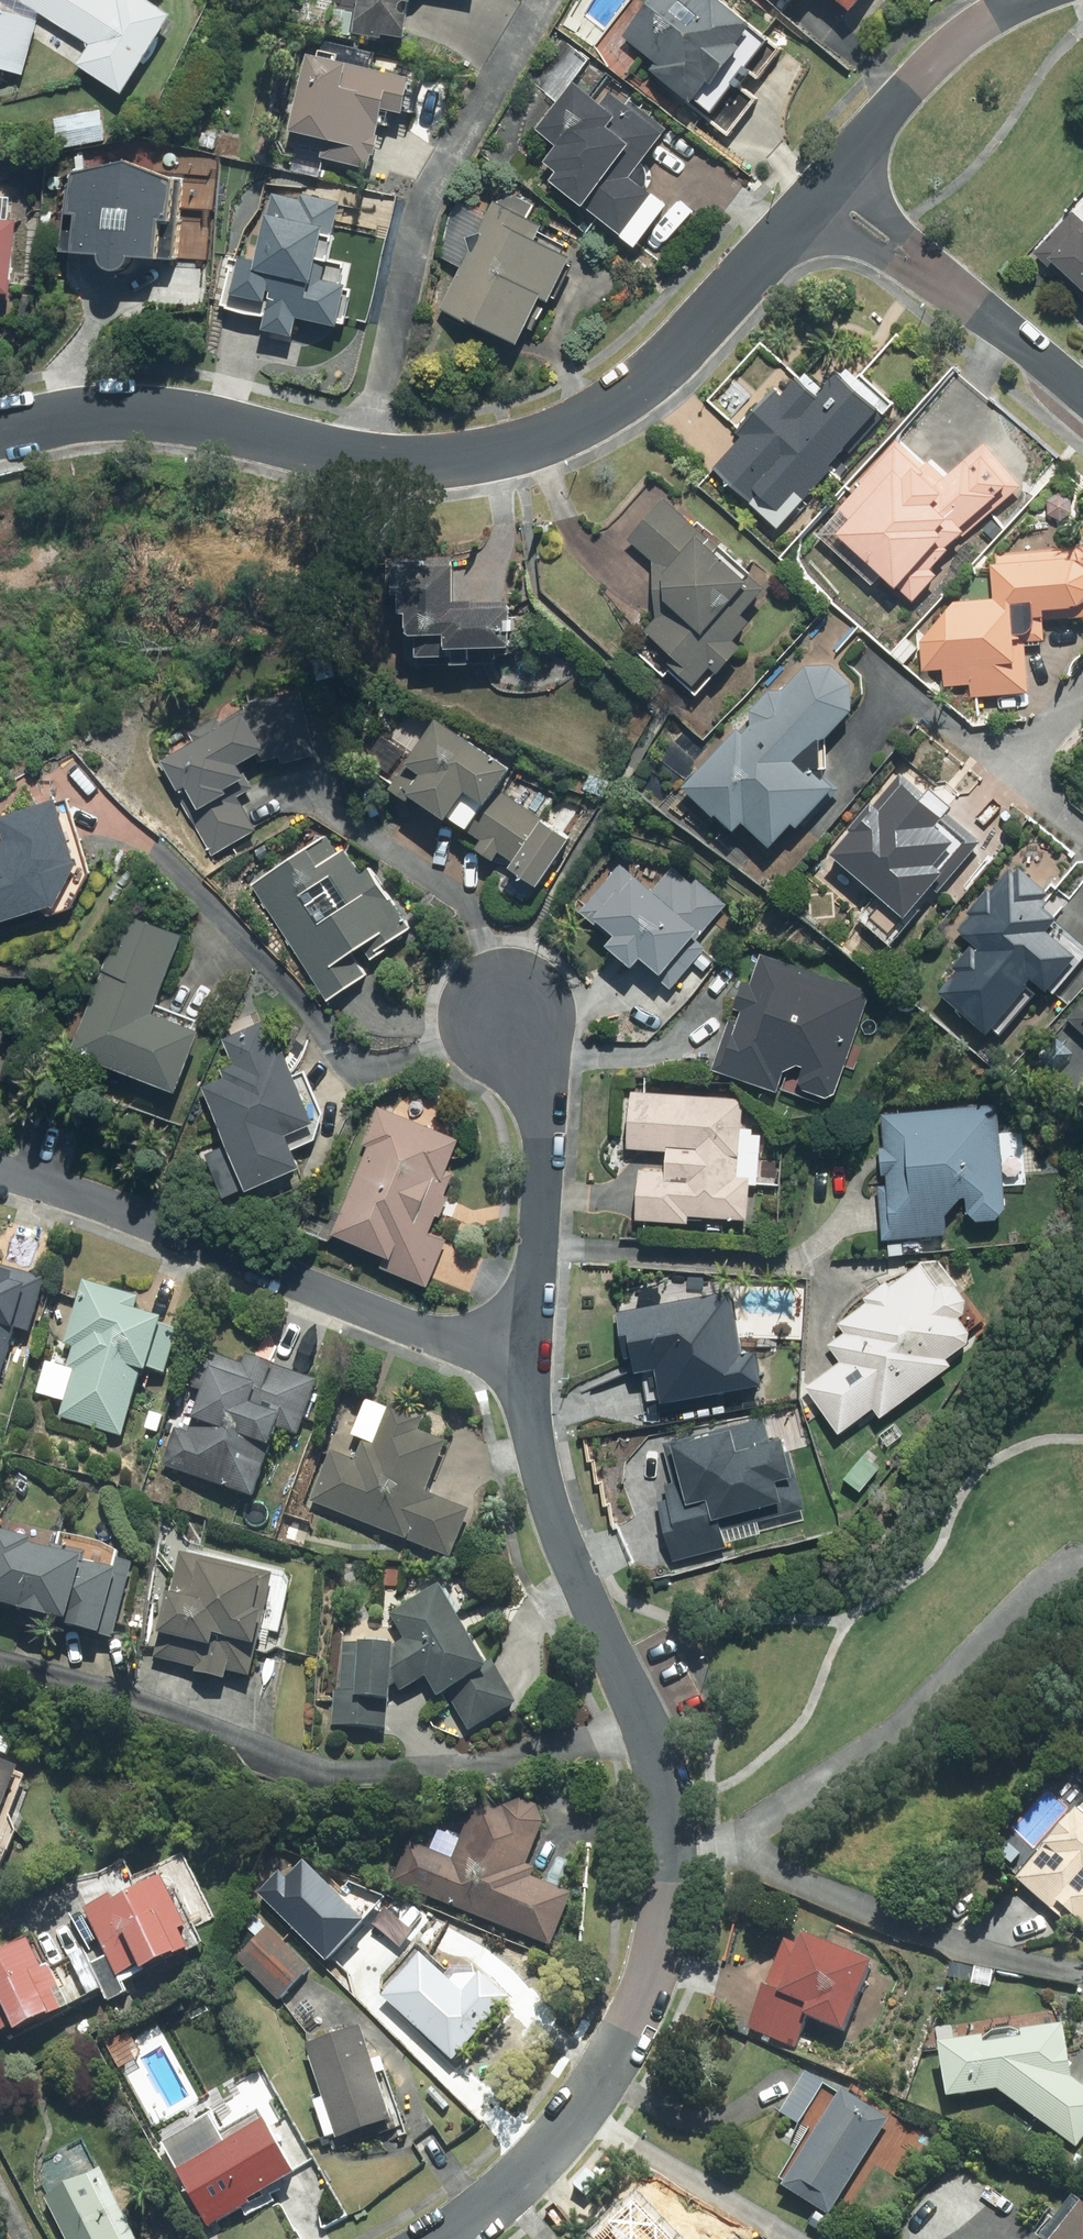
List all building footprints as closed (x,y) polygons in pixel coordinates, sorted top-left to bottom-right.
[(87,46),(72,71),(119,101),(170,19),(140,0),(12,0),(87,46)] [(349,40),(403,46),(409,0),(354,0),(349,40)] [(716,0),(712,0),(708,5),(702,0),(656,0),(622,43),(652,67),(645,76),(688,110),(691,106),(730,137),(757,103),(737,87),(747,75),(754,81),(779,50),(716,0)] [(848,19),(862,0),(824,0),(848,19)] [(0,14),(0,75),(23,80),(38,23),(0,14)] [(369,176),(382,118),(404,123),(412,85),(299,61),(283,137),(267,134),(259,168),(321,181),(324,167),(369,176)] [(612,91),(596,108),(574,88),(534,130),(556,150),(541,166),(553,177),(546,184),(580,217),(587,210),(630,250),(666,211),(641,187),(653,175),(640,164),(663,140),(612,91)] [(102,113),(53,117),(56,152),(105,147),(102,113)] [(219,160),(182,157),(179,211),(215,214),(219,160)] [(117,164),(67,179),(61,260),(70,260),(69,266),(98,268),(98,269),(98,271),(98,272),(99,273),(99,274),(100,275),(100,276),(101,277),(102,278),(103,279),(104,279),(105,280),(106,281),(107,281),(108,282),(109,282),(110,282),(112,282),(113,282),(114,282),(115,282),(116,282),(118,281),(119,281),(120,280),(121,279),(122,279),(123,278),(123,277),(124,276),(125,275),(125,274),(126,273),(126,272),(127,271),(154,272),(155,233),(166,233),(168,187),(117,164)] [(526,223),(534,208),(503,193),(443,322),(513,355),(539,300),(552,306),(571,264),(533,247),(541,230),(526,223)] [(341,211),(270,196),(255,267),(226,261),(216,310),(264,320),(261,333),(292,340),(295,325),(343,335),(352,293),(342,290),(347,266),(330,263),(341,211)] [(1030,255),(1082,303),(1082,217),(1079,221),(1068,212),(1030,255)] [(9,302),(15,224),(0,223),(0,302),(9,302)] [(828,465),(874,415),(835,378),(817,397),(797,378),(784,393),(775,385),(731,432),(740,440),(710,472),(775,531),(832,469),(828,465)] [(941,483),(901,445),(815,537),(869,587),(877,579),(889,590),(893,585),(911,602),(937,574),(931,568),(1017,486),(980,446),(941,483)] [(762,591),(659,502),(626,540),(666,574),(649,594),(663,607),(639,635),(696,684),(708,670),(713,675),(737,647),(730,641),(748,620),(741,615),(762,591)] [(945,602),(921,628),(921,672),(945,672),(945,689),(968,689),(968,697),(1023,697),(1023,645),(1038,645),(1038,620),(1082,619),(1082,550),(996,551),(996,566),(986,567),(987,601),(945,602)] [(450,561),(389,563),(392,663),(465,661),(465,649),(503,648),(503,607),(451,608),(450,561)] [(849,718),(851,692),(815,658),(780,695),(772,687),(676,789),(728,837),(740,824),(767,849),(787,828),(790,831),(826,792),(801,769),(849,718)] [(236,717),(159,754),(208,857),(262,831),(235,775),(251,767),(310,759),(301,693),(234,703),(236,715),(236,717)] [(431,722),(408,754),(381,736),(365,758),(392,777),(385,787),(457,837),(463,830),(478,841),(472,850),(491,864),(498,855),(511,865),(506,871),(532,890),(571,834),(565,829),(574,815),(560,805),(545,825),(492,788),(503,772),(431,722)] [(918,793),(898,775),(826,856),(900,921),(930,887),(937,893),(979,845),(948,819),(954,812),(925,786),(918,793)] [(70,913),(91,872),(59,792),(0,815),(0,828),(10,852),(0,856),(0,927),(70,913)] [(328,834),(249,883),(323,1002),(364,976),(358,968),(411,934),(370,867),(355,877),(328,834)] [(658,982),(723,907),(676,866),(654,892),(633,874),(592,921),(611,938),(601,950),(626,971),(634,961),(658,982)] [(955,932),(970,945),(951,968),(956,972),(937,994),(980,1030),(987,1023),(1000,1034),(1040,987),(1047,993),(1080,955),(1047,927),(1062,910),(1012,867),(988,895),(983,892),(965,913),(969,916),(955,932)] [(180,937),(122,913),(65,1052),(172,1096),(198,1033),(187,1028),(190,1021),(151,1005),(180,937)] [(761,955),(750,990),(738,986),(708,1072),(772,1094),(775,1085),(830,1104),(868,992),(761,955)] [(218,1050),(193,1058),(239,1195),(293,1177),(280,1137),(309,1128),(284,1054),(275,1057),(262,1018),(213,1034),(218,1050)] [(739,1099),(626,1092),(623,1152),(664,1154),(663,1174),(633,1172),(630,1225),(687,1228),(687,1217),(748,1221),(750,1184),(755,1184),(758,1133),(737,1132),(739,1099)] [(460,1137),(376,1105),(324,1239),(376,1259),(373,1267),(429,1289),(446,1243),(428,1236),(449,1182),(443,1180),(460,1137)] [(1000,1205),(997,1106),(890,1108),(891,1161),(880,1161),(881,1239),(945,1238),(944,1208),(963,1208),(963,1214),(964,1216),(964,1217),(965,1219),(966,1220),(967,1221),(969,1222),(970,1223),(971,1224),(973,1225),(974,1226),(976,1226),(977,1226),(979,1227),(980,1227),(982,1227),(984,1227),(985,1226),(987,1226),(988,1226),(990,1225),(991,1224),(993,1223),(994,1222),(995,1221),(996,1220),(997,1219),(998,1217),(999,1216),(999,1214),(1000,1213),(1000,1211),(1000,1210),(1001,1208),(1001,1206),(1000,1205)] [(958,1324),(964,1301),(928,1258),(887,1291),(881,1284),(834,1323),(841,1331),(826,1343),(841,1362),(804,1393),(840,1436),(870,1412),(879,1423),(949,1366),(945,1361),(971,1340),(958,1324)] [(24,1294),(3,1288),(5,1280),(0,1279),(0,1382),(24,1294)] [(143,1383),(159,1328),(134,1320),(138,1304),(79,1286),(55,1368),(44,1364),(33,1399),(61,1408),(56,1424),(119,1443),(138,1381),(143,1383)] [(729,1296),(610,1315),(620,1378),(655,1372),(660,1404),(764,1387),(758,1350),(739,1353),(729,1296)] [(211,1368),(206,1381),(175,1478),(251,1503),(274,1433),(297,1440),(315,1387),(241,1363),(236,1376),(211,1368)] [(350,1392),(304,1503),(450,1563),(469,1518),(421,1498),(441,1448),(416,1438),(422,1422),(350,1392)] [(755,1420),(659,1443),(673,1503),(655,1507),(667,1562),(726,1549),(725,1541),(802,1523),(782,1439),(761,1444),(755,1420)] [(881,1468),(862,1455),(847,1477),(866,1490),(881,1468)] [(116,1565),(118,1556),(66,1540),(60,1559),(0,1540),(0,1616),(98,1647),(111,1584),(126,1587),(130,1568),(116,1565)] [(268,1583),(176,1561),(152,1662),(194,1672),(193,1679),(223,1686),(225,1677),(245,1682),(268,1583)] [(484,1677),(438,1595),(390,1622),(404,1647),(388,1656),(408,1691),(422,1683),(433,1704),(445,1697),(466,1735),(514,1709),(493,1672),(484,1677)] [(388,1656),(388,1651),(336,1649),(333,1733),(385,1735),(388,1656)] [(0,1779),(0,1811),(12,1784),(0,1779)] [(406,1850),(391,1887),(548,1952),(570,1899),(530,1882),(534,1873),(525,1869),(546,1819),(501,1801),(491,1825),(468,1815),(446,1867),(406,1850)] [(1016,1883),(1061,1923),(1066,1918),(1082,1933),(1082,1828),(1073,1819),(1016,1883)] [(193,1928),(215,1918),(189,1862),(82,1911),(118,1990),(203,1951),(193,1928)] [(249,1938),(229,1959),(278,2005),(310,1971),(254,1919),(242,1931),(249,1938)] [(430,1921),(409,1941),(443,1976),(464,1957),(430,1921)] [(842,2039),(868,1970),(781,1937),(745,2029),(793,2047),(802,2024),(842,2039)] [(27,1939),(0,1951),(0,2045),(101,2001),(83,1959),(43,1976),(27,1939)] [(414,1962),(379,2000),(451,2066),(503,2010),(537,2042),(555,2021),(492,1964),(458,2002),(414,1962)] [(935,2054),(945,2107),(998,2098),(1078,2151),(1082,2144),(1082,2093),(1070,2085),(1072,2085),(1062,2031),(935,2054)] [(304,2050),(319,2098),(308,2102),(322,2147),(337,2142),(381,2128),(400,2122),(380,2063),(369,2067),(358,2032),(304,2050)] [(826,2083),(803,2072),(780,2119),(803,2130),(826,2083)] [(829,2219),(887,2125),(840,2096),(782,2190),(829,2219)] [(210,2224),(298,2174),(266,2118),(230,2138),(214,2111),(162,2140),(210,2224)] [(42,2202),(61,2238),(130,2238),(98,2174),(42,2202)] [(1080,2210),(1056,2238),(1082,2238),(1082,2212),(1080,2210)]
